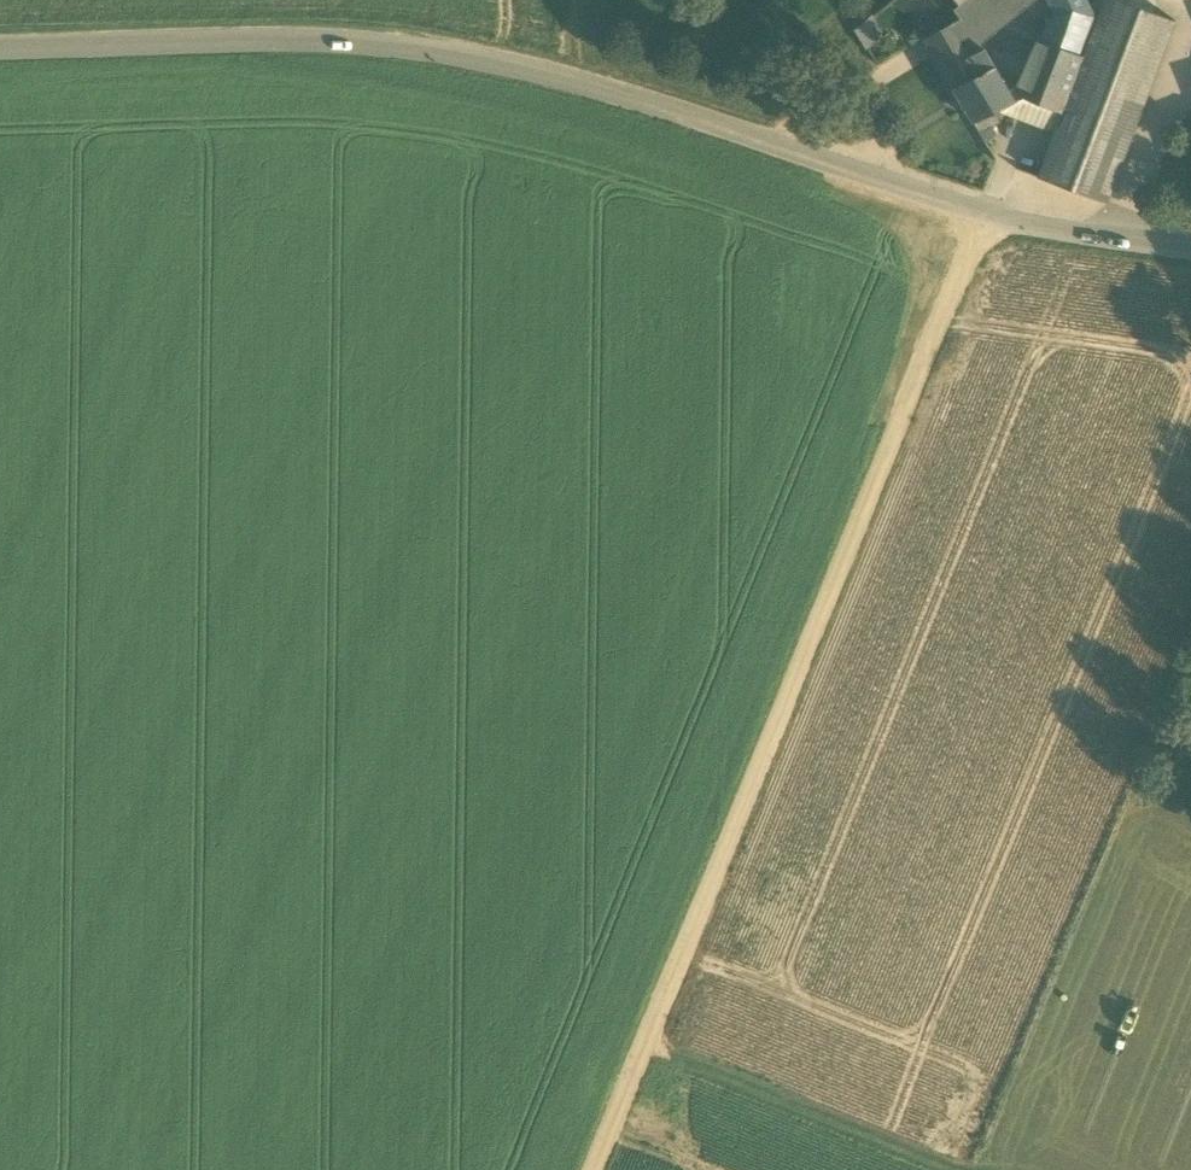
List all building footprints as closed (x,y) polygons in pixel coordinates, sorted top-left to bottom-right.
[(984,48),(982,44),(1035,0),(966,0),(960,5),(955,9),(961,17),(965,15),(977,35),(967,41),(974,53),(984,48)] [(1056,14),(1048,23),(1019,86),(1010,91),(1015,100),(1026,95),(1063,110),(1083,56),(1080,55),(1095,17),(1087,0),(1049,0),(1056,14)] [(1095,17),(1080,55),(1083,56),(1063,110),(1038,176),(1106,202),(1175,21),(1121,0),(1104,0),(1095,17)] [(965,15),(961,17),(926,37),(936,58),(967,41),(977,35),(965,15)] [(936,58),(973,121),(1015,100),(1010,91),(984,48),(974,53),(967,41),(936,58)]
